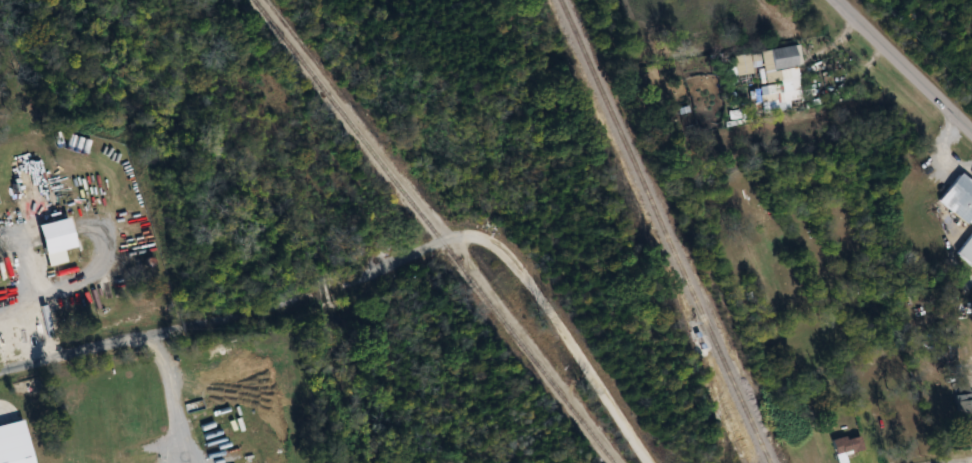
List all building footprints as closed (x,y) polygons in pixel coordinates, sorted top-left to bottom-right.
[(727,54),(729,76),(753,74),(756,105),(799,99),(794,65),(797,65),(795,46),(727,54)] [(966,226),(971,218),(971,187),(955,173),(934,201),(966,226)] [(60,194),(57,181),(43,185),(47,198),(60,194)] [(66,248),(60,217),(30,223),(36,254),(66,248)] [(971,269),(971,229),(953,255),(971,269)] [(829,440),(833,458),(861,451),(857,434),(829,440)]
